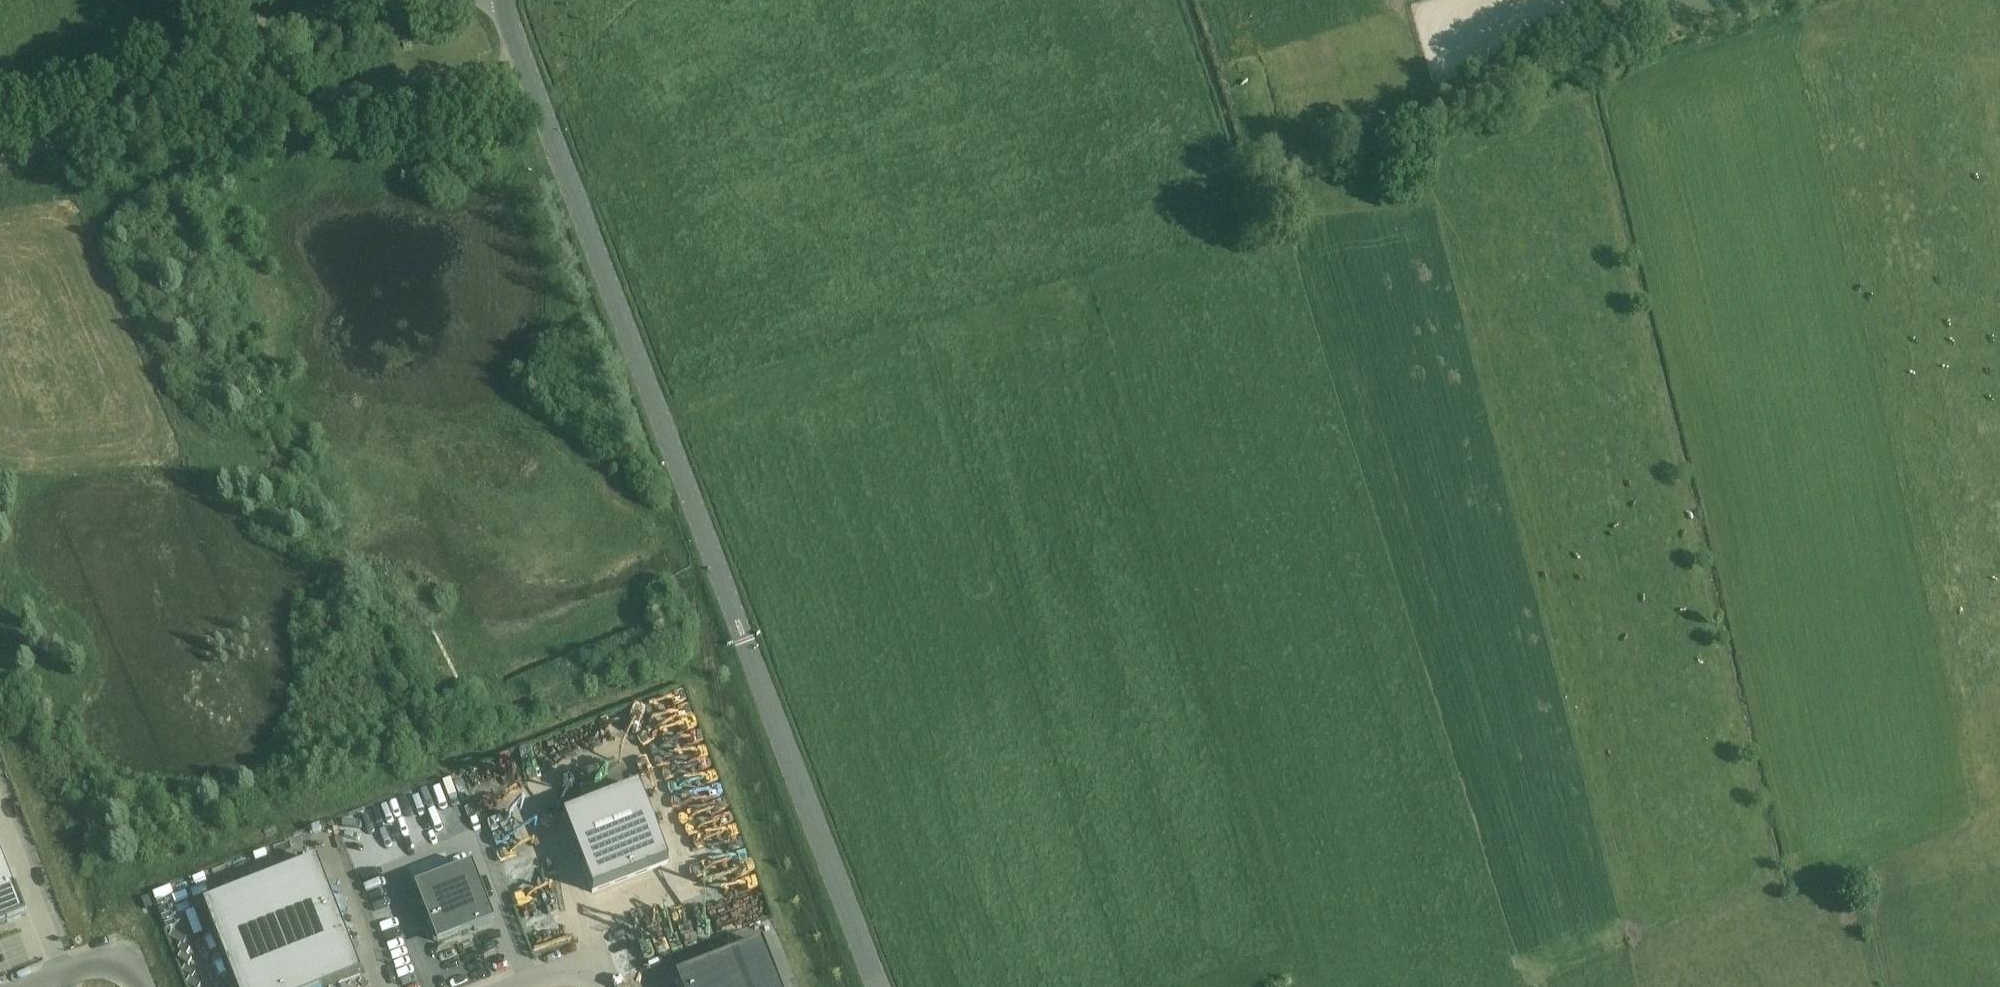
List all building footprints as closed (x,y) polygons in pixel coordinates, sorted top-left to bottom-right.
[(563,816),(592,893),(669,863),(639,787),(563,816)] [(0,846),(0,926),(27,915),(0,846)] [(361,974),(316,861),(203,905),(235,986),(328,986),(361,974)] [(474,930),(495,922),(472,864),(414,887),(429,926),(431,925),(438,942),(474,928),(474,930)] [(677,976),(682,986),(779,986),(762,943),(677,976)]
